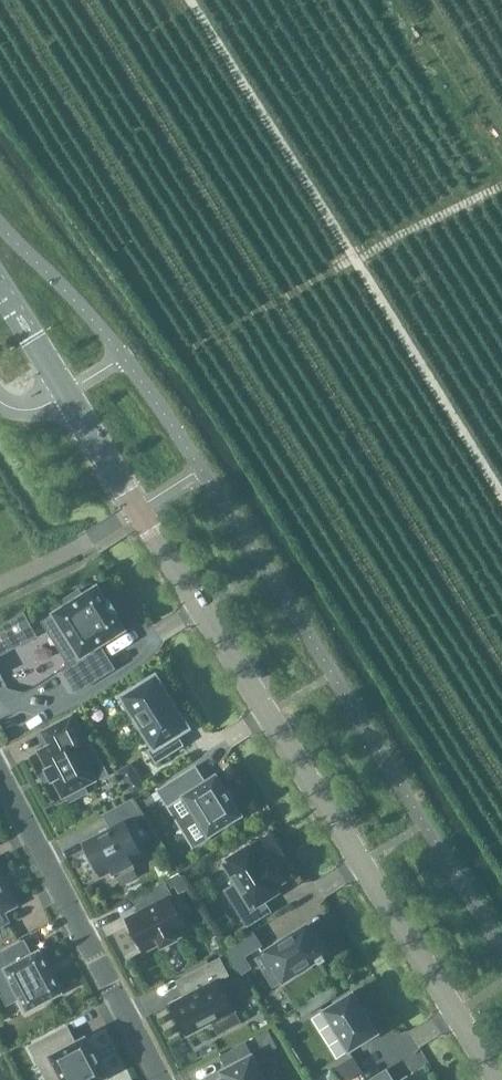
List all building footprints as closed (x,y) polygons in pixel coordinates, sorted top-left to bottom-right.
[(63,668),(78,692),(115,669),(101,646),(125,631),(127,630),(126,628),(125,628),(117,614),(119,613),(110,600),(108,601),(99,587),(100,587),(98,585),(96,586),(97,586),(83,595),(80,590),(66,599),(69,603),(55,612),(53,613),(54,615),(81,657),(63,668)] [(35,637),(37,636),(36,635),(26,615),(25,614),(23,615),(0,627),(0,655),(35,637)] [(156,677),(124,697),(155,746),(148,750),(157,763),(185,746),(178,734),(188,728),(156,677)] [(40,750),(38,751),(39,753),(53,779),(63,797),(62,797),(63,798),(65,798),(65,797),(67,796),(70,802),(88,793),(85,787),(95,781),(95,782),(97,781),(96,779),(82,753),(90,749),(73,716),(43,731),(50,745),(40,750)] [(208,836),(209,837),(211,836),(242,817),(243,816),(242,814),(233,800),(232,798),(228,792),(227,790),(218,776),(217,774),(215,775),(216,775),(206,782),(196,767),(165,787),(174,802),(184,797),(208,835),(208,836)] [(86,851),(84,847),(83,848),(97,875),(98,874),(96,870),(100,868),(103,874),(112,870),(116,877),(112,879),(113,880),(140,866),(139,865),(135,867),(131,859),(142,854),(127,824),(142,815),(145,820),(146,819),(133,799),(100,816),(101,817),(105,814),(113,829),(87,843),(90,849),(86,851)] [(225,864),(251,906),(240,913),(248,926),(272,912),(264,900),(283,888),(279,883),(283,880),(275,868),(276,868),(270,859),(266,862),(255,845),(225,864)] [(180,874),(166,881),(166,882),(170,889),(176,886),(180,894),(190,889),(180,874)] [(8,921),(3,912),(15,906),(16,906),(15,904),(8,890),(9,889),(8,887),(7,888),(2,880),(4,879),(3,877),(2,878),(0,875),(0,926),(8,921)] [(127,920),(144,952),(161,943),(163,947),(177,939),(175,935),(187,929),(171,898),(174,897),(170,889),(166,882),(141,895),(148,908),(127,920)] [(307,927),(259,957),(267,971),(276,966),(285,979),(317,959),(320,964),(327,959),(325,956),(329,953),(319,937),(314,939),(307,927)] [(252,968),(245,957),(263,946),(254,932),(228,949),(243,974),(252,968)] [(62,992),(41,952),(40,950),(38,951),(32,955),(25,941),(0,954),(0,973),(5,970),(27,1012),(61,994),(63,994),(62,992)] [(181,979),(189,995),(171,1004),(177,1014),(176,1014),(182,1026),(183,1025),(188,1035),(235,1011),(219,981),(229,975),(220,958),(181,979)] [(324,1012),(348,1050),(348,1051),(349,1052),(351,1051),(378,1034),(380,1033),(379,1032),(378,1032),(369,1017),(368,1016),(364,1010),(365,1009),(364,1008),(363,1008),(354,993),(355,993),(354,992),(352,993),(325,1010),(323,1011),(324,1012)] [(99,1061),(98,1061),(94,1054),(95,1054),(94,1052),(87,1039),(86,1037),(84,1038),(76,1043),(68,1027),(31,1047),(40,1064),(51,1057),(63,1079),(102,1079),(105,1078),(105,1079),(107,1078),(106,1076),(99,1063),(100,1063),(99,1061)] [(269,1030),(256,1036),(266,1054),(278,1048),(269,1030)] [(253,1058),(254,1058),(246,1043),(221,1056),(228,1070),(223,1072),(226,1079),(224,1079),(264,1079),(253,1058)] [(339,1068),(346,1079),(348,1079),(362,1071),(355,1058),(339,1068)] [(387,1070),(371,1079),(393,1079),(387,1070)]
